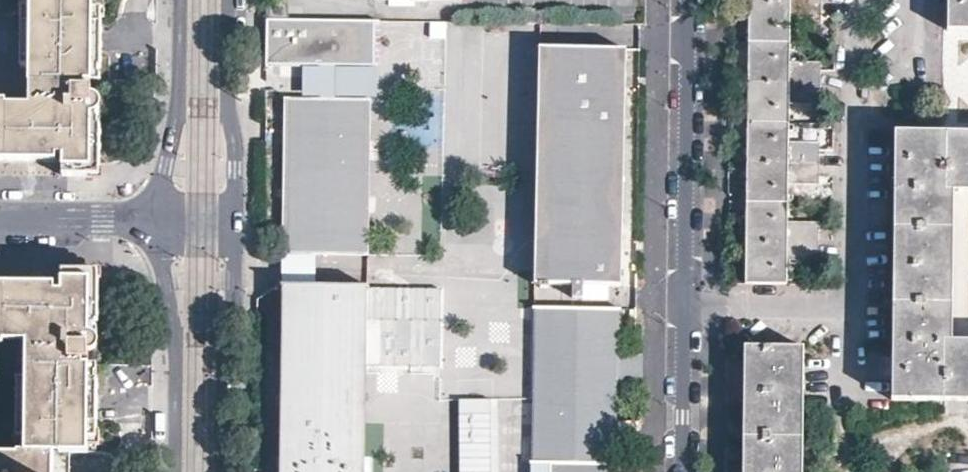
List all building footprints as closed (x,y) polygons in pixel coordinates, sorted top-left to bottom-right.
[(106,4),(105,4),(103,3),(103,0),(31,0),(31,7),(22,6),(22,18),(102,19),(106,19),(106,4)] [(287,18),(287,0),(286,0),(267,1),(268,20),(287,18)] [(818,150),(790,149),(790,96),(819,95),(819,69),(791,68),(792,15),(821,15),(821,0),(749,0),(745,283),(788,284),(788,254),(817,255),(817,230),(789,229),(789,180),(790,175),(818,175),(818,150)] [(946,3),(946,32),(967,32),(967,0),(946,0),(946,3)] [(101,80),(102,19),(22,18),(21,35),(21,65),(28,66),(29,68),(29,76),(29,79),(57,82),(57,118),(57,136),(65,137),(64,160),(64,173),(101,174),(101,127),(99,125),(99,117),(99,116),(101,115),(102,103),(98,97),(92,93),(91,86),(87,86),(86,82),(87,80),(101,80)] [(287,18),(268,20),(265,34),(267,63),(321,64),(335,65),(374,66),(375,22),(287,18)] [(621,286),(626,47),(539,45),(534,283),(538,283),(533,284),(550,287),(550,284),(621,286)] [(335,98),(335,65),(321,64),(320,97),(335,98)] [(29,79),(28,112),(36,113),(37,114),(36,159),(64,160),(65,137),(57,136),(57,118),(57,82),(29,79)] [(369,255),(371,98),(335,98),(320,97),(279,101),(279,255),(369,255)] [(36,159),(37,114),(36,113),(28,112),(21,112),(20,110),(0,109),(0,159),(36,159)] [(895,133),(894,135),(893,253),(892,324),(891,401),(958,402),(967,402),(967,343),(951,342),(954,193),(967,194),(967,134),(896,132),(895,133)] [(102,430),(99,430),(99,401),(99,369),(98,367),(84,366),(84,360),(89,360),(90,353),(97,349),(99,345),(100,270),(63,269),(63,286),(63,308),(55,308),(55,329),(54,363),(27,362),(27,368),(27,378),(18,378),(17,435),(17,454),(0,454),(0,471),(69,471),(70,462),(70,454),(72,452),(101,452),(102,430)] [(20,334),(20,331),(28,331),(35,330),(35,285),(0,284),(0,333),(20,334)] [(369,284),(282,284),(279,471),(366,471),(369,284)] [(63,286),(35,285),(35,330),(28,331),(27,362),(54,363),(55,329),(55,308),(63,308),(63,286)] [(619,354),(620,308),(533,305),(533,401),(530,461),(551,461),(617,463),(619,381),(619,368),(619,354)] [(803,348),(747,346),(745,347),(744,348),(743,471),(802,471),(803,403),(803,348)] [(641,355),(619,354),(619,368),(619,381),(640,382),(641,355)] [(458,471),(494,471),(495,400),(459,400),(458,471)] [(521,423),(495,423),(496,471),(522,471),(521,423)] [(617,463),(551,461),(550,471),(638,471),(637,470),(640,463),(617,463)]
